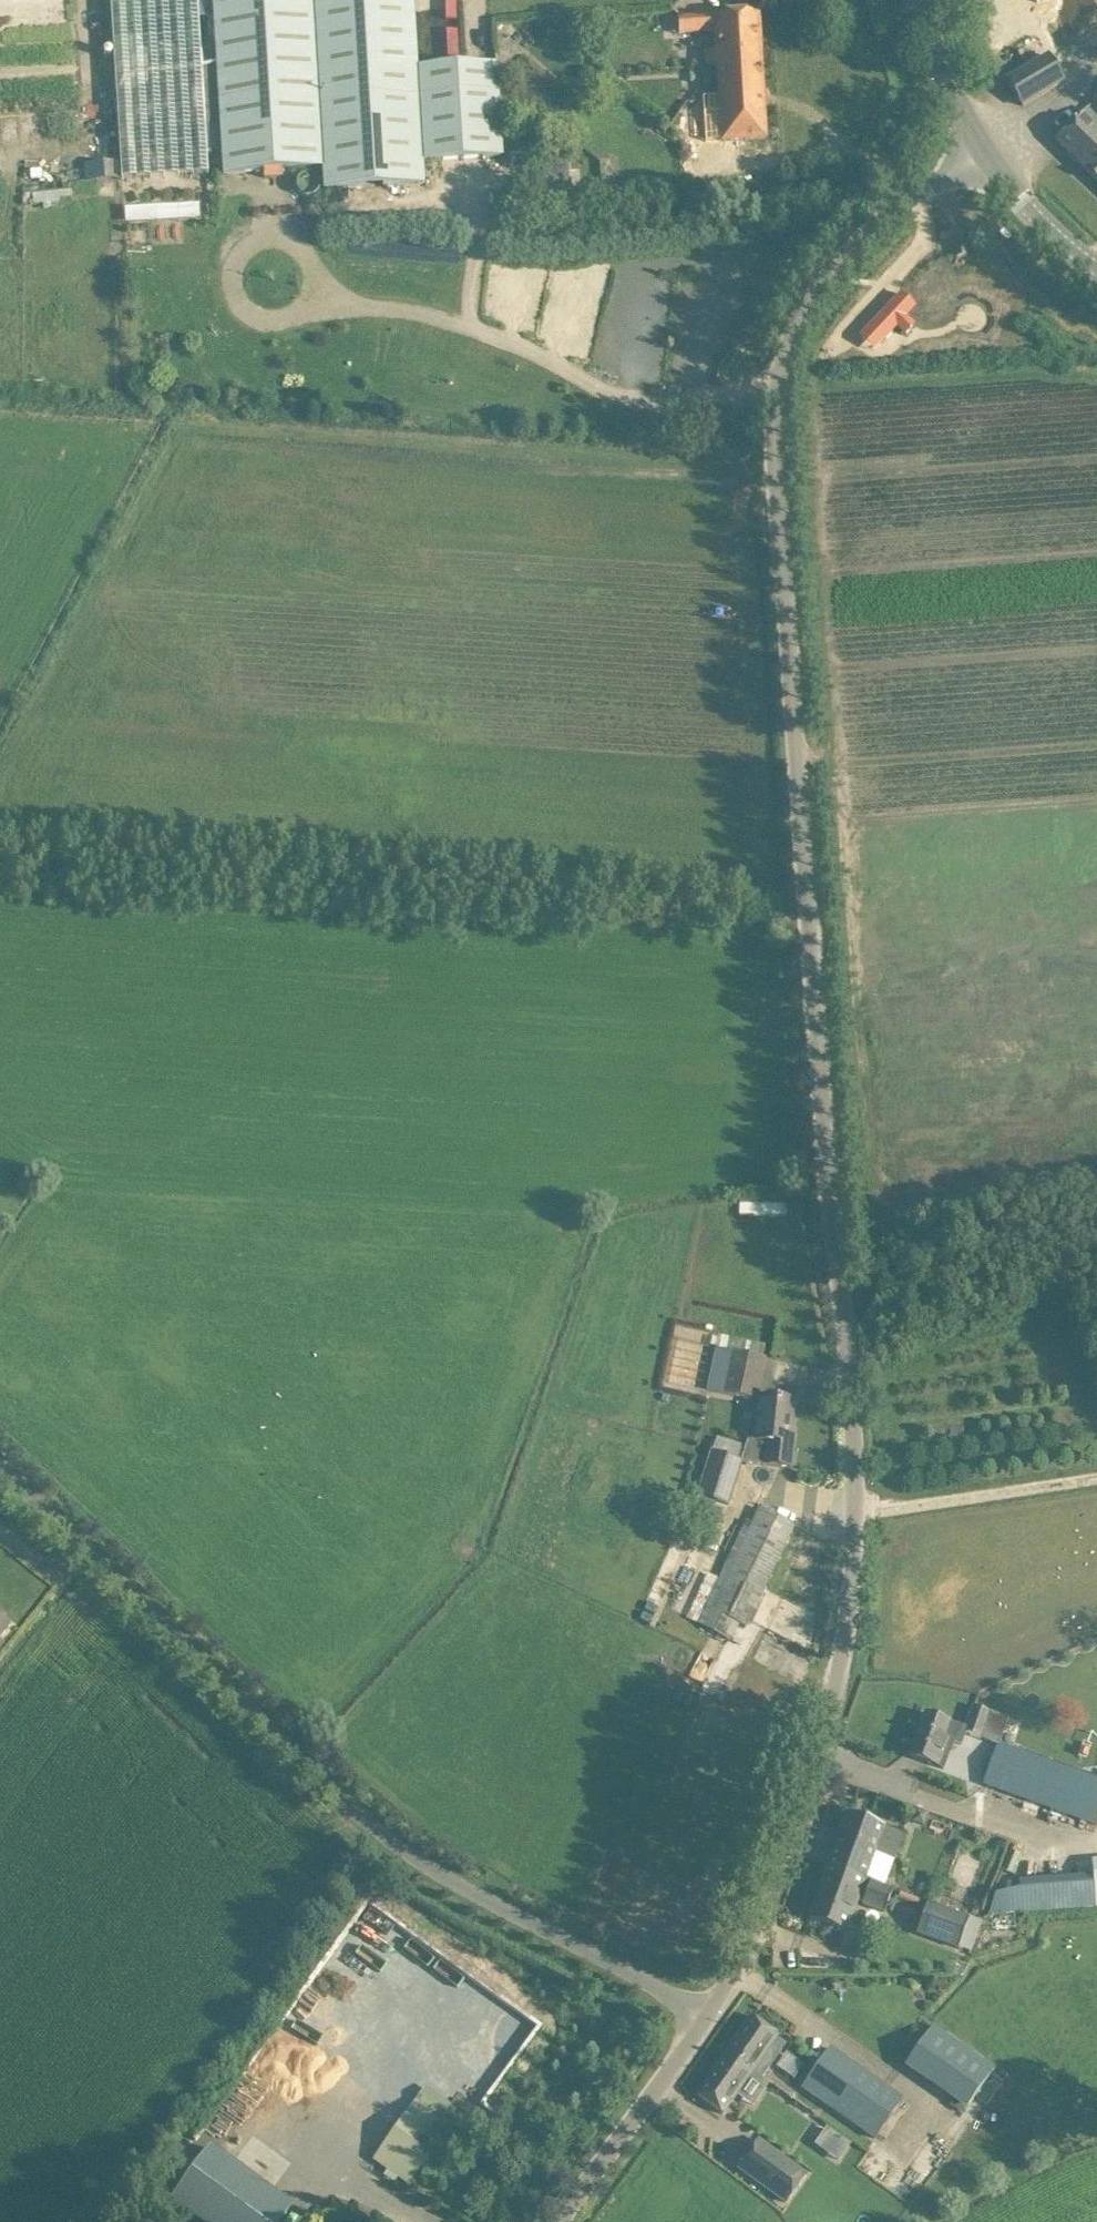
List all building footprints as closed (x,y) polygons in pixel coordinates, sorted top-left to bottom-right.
[(121,178),(208,173),(206,151),(221,150),(222,176),(262,173),(263,180),(284,179),(284,171),(322,168),(324,191),(401,184),(424,183),(422,161),(499,156),(502,156),(497,66),(474,68),(417,71),(413,0),(110,0),(121,178)] [(489,51),(490,0),(473,0),(472,51),(489,51)] [(719,65),(723,141),(765,138),(758,14),(716,17),(716,14),(678,17),(679,33),(716,30),(718,50),(705,51),(706,65),(719,65)] [(1063,81),(1048,55),(1007,80),(1022,105),(1063,81)] [(1087,109),(1056,141),(1096,181),(1096,119),(1087,109)] [(89,162),(90,179),(111,178),(111,161),(89,162)] [(957,257),(967,255),(966,246),(956,247),(957,257)] [(900,293),(867,329),(882,343),(896,327),(905,334),(914,324),(906,317),(915,307),(900,293)] [(795,1215),(795,1198),(743,1196),(743,1213),(795,1215)] [(766,1358),(762,1357),(715,1346),(713,1356),(711,1367),(706,1388),(707,1388),(756,1400),(766,1358)] [(794,1401),(772,1399),(760,1398),(756,1439),(748,1438),(745,1448),(746,1448),(741,1463),(746,1465),(747,1462),(779,1466),(790,1467),(794,1436),(790,1436),(794,1401)] [(711,1516),(716,1500),(728,1504),(741,1463),(746,1448),(745,1448),(717,1438),(716,1439),(715,1439),(714,1441),(716,1442),(699,1495),(693,1510),(711,1516)] [(746,1627),(795,1524),(761,1508),(750,1530),(743,1526),(704,1607),(740,1624),(746,1627)] [(10,1625),(0,1616),(0,1637),(10,1625)] [(981,1738),(990,1712),(973,1706),(966,1727),(964,1732),(965,1732),(981,1738)] [(955,1723),(932,1715),(926,1712),(910,1756),(930,1764),(940,1767),(949,1740),(955,1723)] [(997,1742),(982,1784),(1096,1826),(1096,1779),(997,1742)] [(828,1865),(865,1879),(875,1852),(894,1859),(903,1833),(884,1827),(885,1826),(847,1812),(828,1865)] [(1018,1880),(1021,1914),(1096,1908),(1096,1859),(1092,1860),(1093,1874),(1018,1880)] [(865,1879),(828,1865),(808,1919),(829,1926),(846,1932),(857,1900),(863,1903),(862,1905),(885,1913),(893,1889),(865,1879)] [(949,1909),(941,1906),(928,1901),(916,1933),(937,1941),(949,1909)] [(777,2037),(778,2034),(751,2016),(724,2055),(751,2074),(752,2072),(763,2079),(787,2044),(777,2037)] [(938,2025),(913,2067),(979,2106),(1004,2063),(938,2025)] [(386,2026),(380,2047),(390,2050),(397,2030),(386,2026)] [(802,2087),(820,2100),(875,2138),(891,2116),(902,2099),(830,2048),(802,2087)] [(751,2074),(724,2055),(697,2095),(724,2113),(751,2074)] [(421,2088),(382,2163),(422,2184),(460,2108),(421,2088)] [(759,2140),(739,2168),(786,2202),(806,2174),(759,2140)] [(291,2207),(251,2177),(218,2221),(280,2221),(291,2207)]
